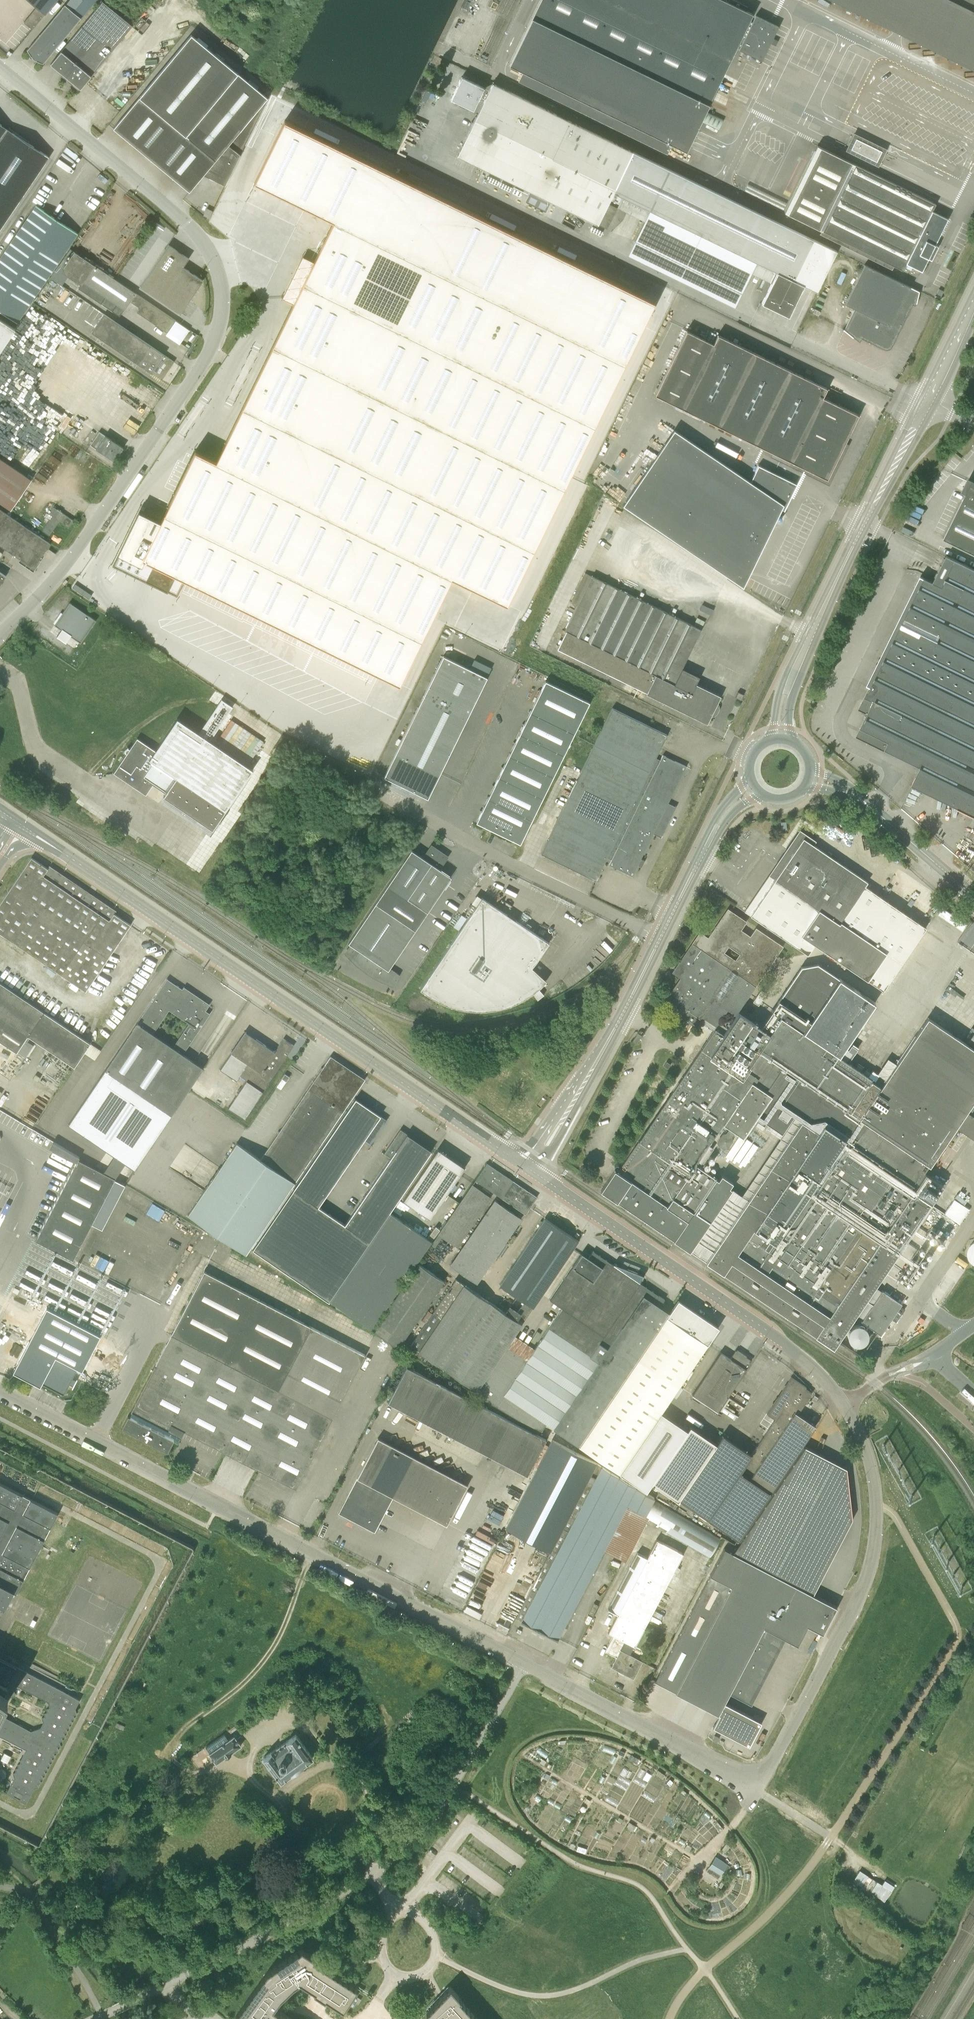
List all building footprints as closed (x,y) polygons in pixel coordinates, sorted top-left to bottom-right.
[(36,7),(23,23),(32,30),(56,0),(28,0),(36,7)] [(42,63),(57,46),(95,0),(70,0),(66,5),(65,4),(27,50),(33,59),(42,63)] [(761,61),(778,27),(755,16),(750,25),(747,24),(752,14),(745,11),(747,7),(733,0),(728,0),(727,2),(723,0),(540,0),(508,65),(685,151),(745,28),(748,30),(738,50),(761,61)] [(973,69),(973,0),(832,0),(973,69)] [(102,1),(49,66),(79,91),(132,26),(102,1)] [(141,95),(113,129),(189,192),(203,175),(224,185),(267,99),(238,73),(199,40),(197,42),(190,36),(141,95)] [(624,207),(628,200),(777,273),(762,304),(784,315),(787,310),(791,312),(804,285),(816,291),(836,251),(630,150),(491,84),(484,99),(479,96),(483,87),(461,77),(450,99),(473,110),(477,101),(482,103),(458,156),(597,224),(609,200),(624,207)] [(605,350),(634,290),(285,119),(255,181),(287,196),(261,250),(301,270),(291,292),(297,295),(238,415),(218,405),(162,519),(139,508),(112,564),(177,596),(185,579),(400,683),(452,577),(507,604),(626,360),(605,350)] [(0,141),(0,229),(49,157),(8,129),(0,141)] [(855,138),(851,149),(876,161),(881,151),(855,138)] [(784,212),(899,269),(902,270),(906,263),(921,271),(947,218),(932,211),(935,204),(817,146),(784,212)] [(0,258),(0,312),(17,323),(77,234),(36,206),(0,258)] [(207,208),(203,215),(209,218),(212,211),(207,208)] [(183,267),(189,259),(168,245),(140,286),(180,314),(203,280),(183,267)] [(81,285),(83,282),(86,284),(81,291),(119,316),(130,301),(140,308),(137,312),(167,333),(176,320),(70,249),(50,277),(62,286),(68,277),(81,285)] [(845,304),(854,309),(886,325),(906,285),(864,264),(845,304)] [(919,291),(906,285),(886,325),(854,309),(843,330),(852,337),(853,335),(883,349),(884,350),(886,350),(887,350),(888,350),(889,349),(890,348),(891,347),(892,346),(911,308),(914,309),(919,291)] [(89,314),(99,321),(91,332),(161,380),(174,362),(94,307),(89,314)] [(15,329),(0,318),(0,351),(15,329)] [(838,462),(835,461),(858,415),(822,397),(827,388),(717,335),(713,344),(686,331),(654,395),(826,479),(831,469),(834,470),(838,462)] [(12,400),(64,432),(77,410),(26,378),(12,400)] [(623,505),(731,578),(779,508),(784,510),(797,484),(758,465),(750,481),(674,430),(623,505)] [(90,445),(114,461),(123,448),(99,431),(90,445)] [(13,467),(0,458),(0,503),(10,510),(31,480),(13,467)] [(944,539),(973,554),(973,485),(971,484),(944,539)] [(52,516),(42,531),(49,535),(59,521),(69,527),(73,520),(62,513),(62,512),(58,509),(57,509),(53,507),(49,514),(52,516)] [(50,544),(0,510),(0,546),(33,568),(50,544)] [(925,758),(912,785),(925,792),(924,793),(935,798),(936,797),(961,809),(960,810),(971,815),(971,814),(973,815),(973,569),(956,560),(942,587),(924,578),(860,709),(869,714),(858,736),(886,750),(890,741),(925,758)] [(693,626),(669,614),(592,576),(591,577),(586,574),(571,603),(577,606),(564,631),(566,632),(557,649),(646,692),(646,693),(707,723),(720,696),(711,691),(696,684),(699,676),(682,667),(701,629),(705,621),(697,617),(693,626)] [(96,600),(110,610),(116,600),(103,591),(96,600)] [(70,602),(55,624),(81,642),(96,620),(70,602)] [(442,656),(383,777),(427,798),(486,677),(442,656)] [(485,660),(473,658),(472,667),(484,668),(485,660)] [(476,822),(520,843),(589,702),(545,681),(476,822)] [(738,692),(735,697),(741,700),(743,694),(738,692)] [(137,738),(113,773),(137,788),(140,784),(143,786),(142,788),(146,792),(153,782),(162,788),(160,790),(180,803),(179,805),(200,819),(212,801),(225,810),(253,769),(209,740),(232,706),(221,699),(199,733),(177,718),(155,750),(137,738)] [(595,880),(607,857),(611,859),(609,864),(632,876),(653,833),(661,837),(675,807),(668,803),(686,766),(662,755),(660,760),(655,758),(667,735),(612,708),(568,797),(562,793),(555,806),(562,809),(540,853),(595,880)] [(904,772),(915,777),(921,763),(910,758),(904,772)] [(789,858),(750,916),(806,954),(814,943),(883,990),(925,928),(863,886),(867,882),(811,844),(813,842),(800,834),(789,850),(797,856),(793,861),(789,858)] [(411,850),(348,943),(351,945),(346,953),(352,960),(359,967),(367,972),(375,977),(383,981),(392,985),(397,975),(388,969),(451,877),(438,868),(446,857),(431,846),(423,858),(411,850)] [(49,865),(47,868),(31,857),(0,903),(0,933),(50,967),(85,991),(130,925),(114,914),(116,911),(49,865)] [(543,995),(538,988),(528,977),(526,979),(523,975),(531,967),(537,960),(549,943),(482,898),(420,989),(428,995),(437,1000),(465,1010),(475,1011),(486,1010),(496,1009),(505,1007),(515,1003),(524,999),(532,993),(537,1000),(543,995)] [(709,943),(701,937),(678,971),(686,976),(669,1001),(699,1022),(701,1020),(714,1029),(619,1170),(615,1168),(600,1190),(689,1250),(705,1262),(833,1348),(928,1207),(910,1195),(929,1166),(956,1126),(966,1111),(973,1099),(973,1049),(964,1042),(927,1017),(896,1063),(888,1058),(877,1073),(886,1079),(880,1086),(871,1080),(872,1078),(850,1064),(857,1054),(845,1046),(875,1002),(839,978),(820,965),(803,967),(765,1025),(741,1008),(783,946),(756,927),(750,935),(741,929),(744,924),(729,914),(709,943)] [(453,927),(458,930),(466,918),(461,915),(453,927)] [(167,979),(70,1122),(136,1167),(203,1068),(183,1054),(208,1017),(203,1014),(210,1004),(184,987),(182,989),(167,979)] [(44,1011),(0,982),(0,1011),(30,1032),(44,1011)] [(0,1011),(0,1041),(25,1057),(36,1041),(55,1054),(37,1081),(55,1093),(73,1066),(74,1067),(90,1043),(44,1011),(30,1032),(0,1011)] [(246,1032),(232,1053),(247,1064),(240,1075),(263,1091),(294,1045),(283,1038),(274,1052),(246,1032)] [(636,1035),(632,1042),(633,1043),(636,1045),(642,1036),(638,1033),(636,1035)] [(246,1254),(264,1228),(365,1079),(331,1056),(261,1159),(237,1143),(188,1215),(246,1254)] [(624,1077),(633,1081),(637,1071),(628,1067),(624,1077)] [(277,1266),(318,1206),(364,1140),(370,1144),(387,1120),(356,1098),(253,1249),(277,1266)] [(432,1150),(400,1129),(384,1153),(390,1158),(345,1224),(318,1206),(277,1266),(329,1301),(330,1300),(372,1328),(431,1240),(390,1212),(432,1150)] [(78,1160),(79,1157),(54,1142),(51,1147),(76,1163),(78,1160)] [(438,1148),(403,1200),(430,1218),(465,1167),(438,1148)] [(115,1179),(78,1160),(76,1163),(36,1241),(73,1259),(115,1179)] [(487,1163),(475,1180),(525,1214),(537,1197),(487,1163)] [(121,1198),(146,1213),(152,1203),(127,1188),(121,1198)] [(480,1282),(522,1214),(494,1197),(481,1218),(470,1212),(465,1221),(462,1220),(450,1240),(458,1245),(447,1262),(480,1282)] [(960,1224),(970,1209),(954,1198),(944,1213),(960,1224)] [(533,1307),(573,1248),(578,1241),(545,1218),(542,1222),(541,1221),(538,1224),(540,1225),(499,1284),(533,1307)] [(550,1300),(562,1308),(549,1328),(526,1361),(506,1348),(477,1391),(474,1394),(540,1434),(547,1424),(553,1428),(578,1445),(666,1316),(668,1312),(660,1306),(664,1299),(648,1288),(598,1255),(593,1251),(588,1258),(582,1253),(550,1300)] [(373,1330),(398,1347),(443,1281),(418,1264),(373,1330)] [(203,1271),(171,1334),(152,1370),(131,1411),(132,1411),(129,1416),(128,1416),(121,1428),(167,1452),(173,1440),(178,1442),(180,1437),(181,1437),(184,1430),(278,1479),(295,1488),(321,1439),(332,1418),(331,1417),(364,1354),(310,1326),(203,1271)] [(506,1348),(522,1324),(456,1279),(410,1346),(477,1391),(506,1348)] [(862,1316),(881,1328),(896,1305),(877,1292),(862,1316)] [(668,1312),(666,1316),(707,1344),(719,1327),(678,1299),(668,1312)] [(82,1370),(101,1335),(47,1307),(13,1371),(40,1386),(42,1383),(64,1395),(69,1384),(73,1385),(72,1387),(72,1388),(77,1378),(76,1380),(72,1378),(77,1368),(82,1370)] [(661,1412),(707,1344),(666,1316),(578,1445),(619,1473),(661,1412)] [(866,1342),(867,1338),(868,1335),(867,1331),(865,1329),(863,1327),(861,1326),(858,1326),(855,1326),(852,1327),(850,1330),(849,1332),(848,1335),(848,1338),(849,1340),(850,1343),(852,1345),(855,1345),(858,1346),(861,1345),(864,1344),(866,1342)] [(720,1352),(692,1394),(717,1412),(752,1360),(736,1350),(731,1359),(720,1352)] [(527,1475),(546,1439),(407,1366),(388,1403),(527,1475)] [(716,1443),(679,1498),(738,1539),(804,1443),(815,1426),(799,1415),(813,1394),(806,1389),(807,1388),(792,1378),(768,1414),(776,1420),(752,1456),(722,1435),(716,1443)] [(677,1500),(679,1498),(716,1443),(690,1425),(686,1430),(661,1412),(619,1473),(644,1490),(650,1482),(677,1500)] [(378,1438),(339,1513),(374,1531),(393,1496),(447,1524),(466,1484),(378,1438)] [(550,1552),(596,1463),(552,1440),(506,1528),(550,1552)] [(724,1548),(655,1681),(718,1714),(724,1702),(729,1692),(751,1704),(786,1636),(798,1642),(807,1625),(822,1633),(836,1606),(813,1594),(852,1518),(850,1497),(846,1468),(806,1447),(738,1548),(734,1553),(732,1552),(734,1548),(726,1544),(724,1548)] [(596,1463),(550,1552),(516,1618),(557,1639),(625,1505),(646,1515),(654,1498),(596,1463)] [(13,1592),(16,1594),(58,1513),(0,1483),(0,1617),(13,1592)] [(642,1661),(630,1655),(644,1628),(673,1571),(674,1572),(683,1553),(683,1552),(682,1553),(657,1540),(657,1539),(656,1539),(647,1557),(653,1560),(623,1617),(617,1613),(607,1632),(616,1636),(608,1653),(616,1657),(611,1667),(633,1679),(642,1661)] [(26,1749),(21,1759),(19,1759),(20,1762),(17,1763),(18,1767),(15,1768),(16,1771),(12,1772),(14,1777),(6,1793),(26,1803),(34,1787),(39,1786),(38,1783),(41,1782),(40,1778),(44,1777),(42,1774),(46,1773),(45,1769),(48,1768),(47,1765),(50,1764),(49,1760),(53,1759),(52,1756),(55,1755),(54,1752),(59,1750),(57,1745),(61,1744),(60,1741),(63,1739),(62,1736),(65,1735),(64,1732),(68,1731),(67,1727),(70,1726),(69,1723),(72,1722),(71,1718),(75,1717),(74,1714),(77,1713),(75,1708),(80,1699),(16,1666),(7,1686),(6,1686),(0,1683),(0,1736),(26,1749)] [(724,1702),(718,1714),(719,1715),(713,1726),(749,1745),(761,1721),(724,1702)] [(29,1713),(39,1719),(44,1709),(34,1704),(29,1713)] [(263,1758),(281,1782),(314,1758),(296,1734),(263,1758)] [(215,1761),(216,1763),(241,1746),(234,1735),(221,1744),(216,1738),(205,1745),(210,1753),(204,1757),(210,1765),(215,1761)] [(710,1867),(720,1873),(724,1876),(730,1866),(726,1864),(716,1857),(710,1867)] [(854,1879),(887,1899),(896,1884),(885,1878),(883,1882),(860,1869),(854,1879)] [(235,2016),(240,2018),(291,2018),(280,2011),(279,2012),(273,2008),(280,1998),(293,1985),(300,1981),(314,1990),(314,1992),(325,1999),(326,1998),(343,2009),(349,1999),(352,2001),(357,1995),(353,1993),(357,1987),(314,1959),(315,1957),(302,1948),(267,1971),(235,2016)] [(460,2000),(461,1999),(450,1986),(426,2012),(431,2016),(428,2018),(440,2018),(441,2018),(478,2018),(460,2000)]
